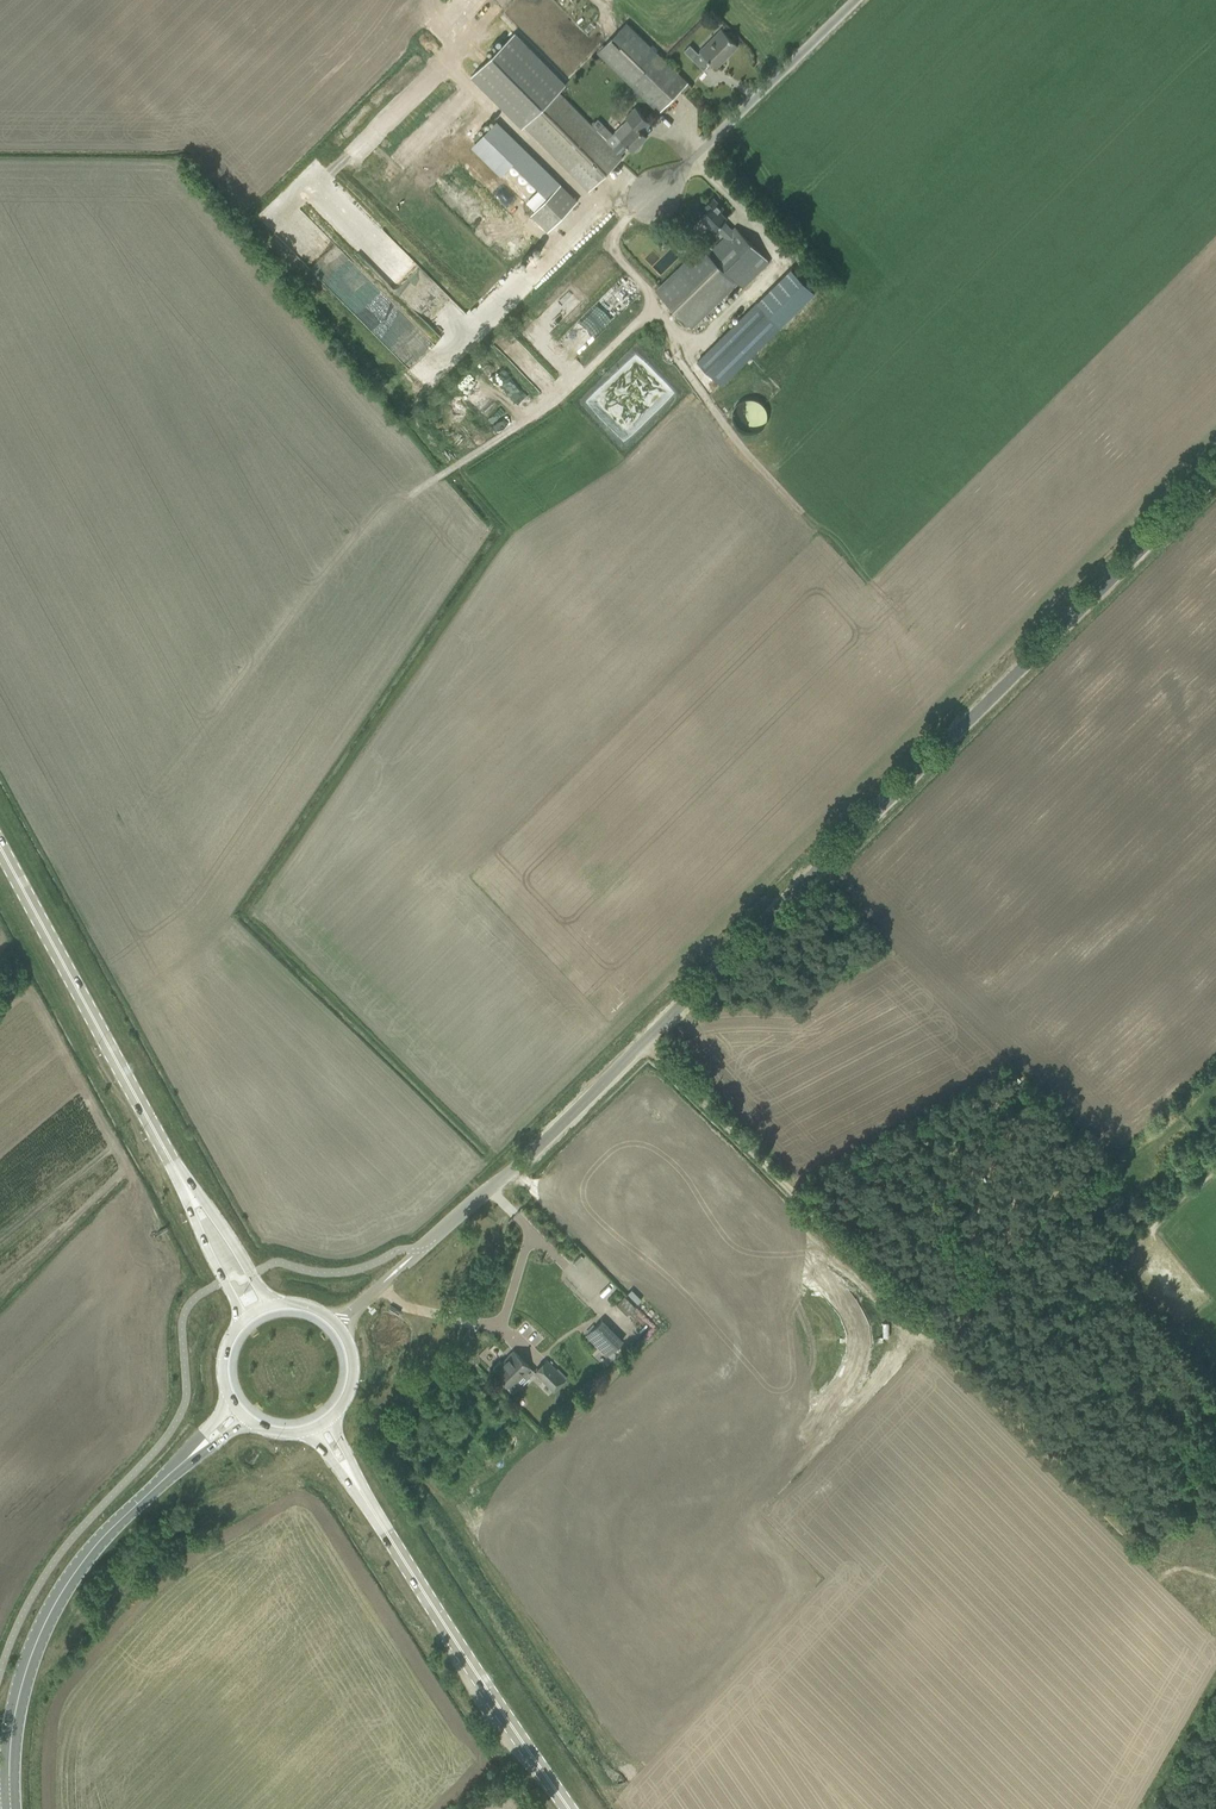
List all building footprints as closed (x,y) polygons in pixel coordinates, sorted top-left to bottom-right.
[(598,51),(651,103),(659,112),(688,83),(626,22),(598,51)] [(699,50),(716,67),(738,45),(721,28),(699,50)] [(647,136),(642,131),(650,123),(635,107),(626,116),(627,118),(606,140),(559,92),(566,84),(515,33),(471,76),(522,128),(524,125),(589,191),(623,157),(620,154),(629,146),(633,150),(634,149),(636,150),(638,150),(640,147),(641,145),(639,144),(647,136)] [(684,50),(694,60),(700,54),(690,44),(684,50)] [(531,213),(549,231),(580,200),(499,120),(473,146),(503,175),(515,163),(540,188),(526,202),(535,210),(531,213)] [(705,205),(709,209),(702,216),(715,230),(717,228),(725,237),(713,248),(706,241),(656,290),(691,325),(736,281),(743,288),(770,261),(735,226),(732,230),(724,221),(727,218),(721,211),(724,208),(713,197),(705,205)] [(792,266),(759,299),(782,324),(816,291),(792,266)] [(696,360),(720,384),(782,324),(759,299),(696,360)] [(475,393),(469,398),(477,408),(482,404),(504,430),(511,423),(477,384),(471,389),(475,393)] [(731,418),(738,431),(753,434),(766,427),(769,412),(762,400),(747,396),(734,403),(731,418)] [(590,422),(584,428),(594,438),(600,433),(590,422)] [(1100,1179),(1106,1186),(1114,1180),(1107,1172),(1100,1179)] [(628,1313),(636,1306),(625,1295),(617,1303),(628,1313)] [(587,1339),(604,1355),(619,1339),(602,1323),(587,1339)] [(614,1348),(619,1354),(629,1344),(624,1339),(614,1348)] [(500,1380),(505,1386),(507,1384),(514,1392),(522,1384),(517,1380),(530,1367),(513,1350),(501,1363),(500,1361),(493,1368),(494,1369),(493,1370),(501,1379),(500,1380)] [(547,1378),(557,1388),(565,1379),(546,1359),(534,1371),(544,1381),(547,1378)]
